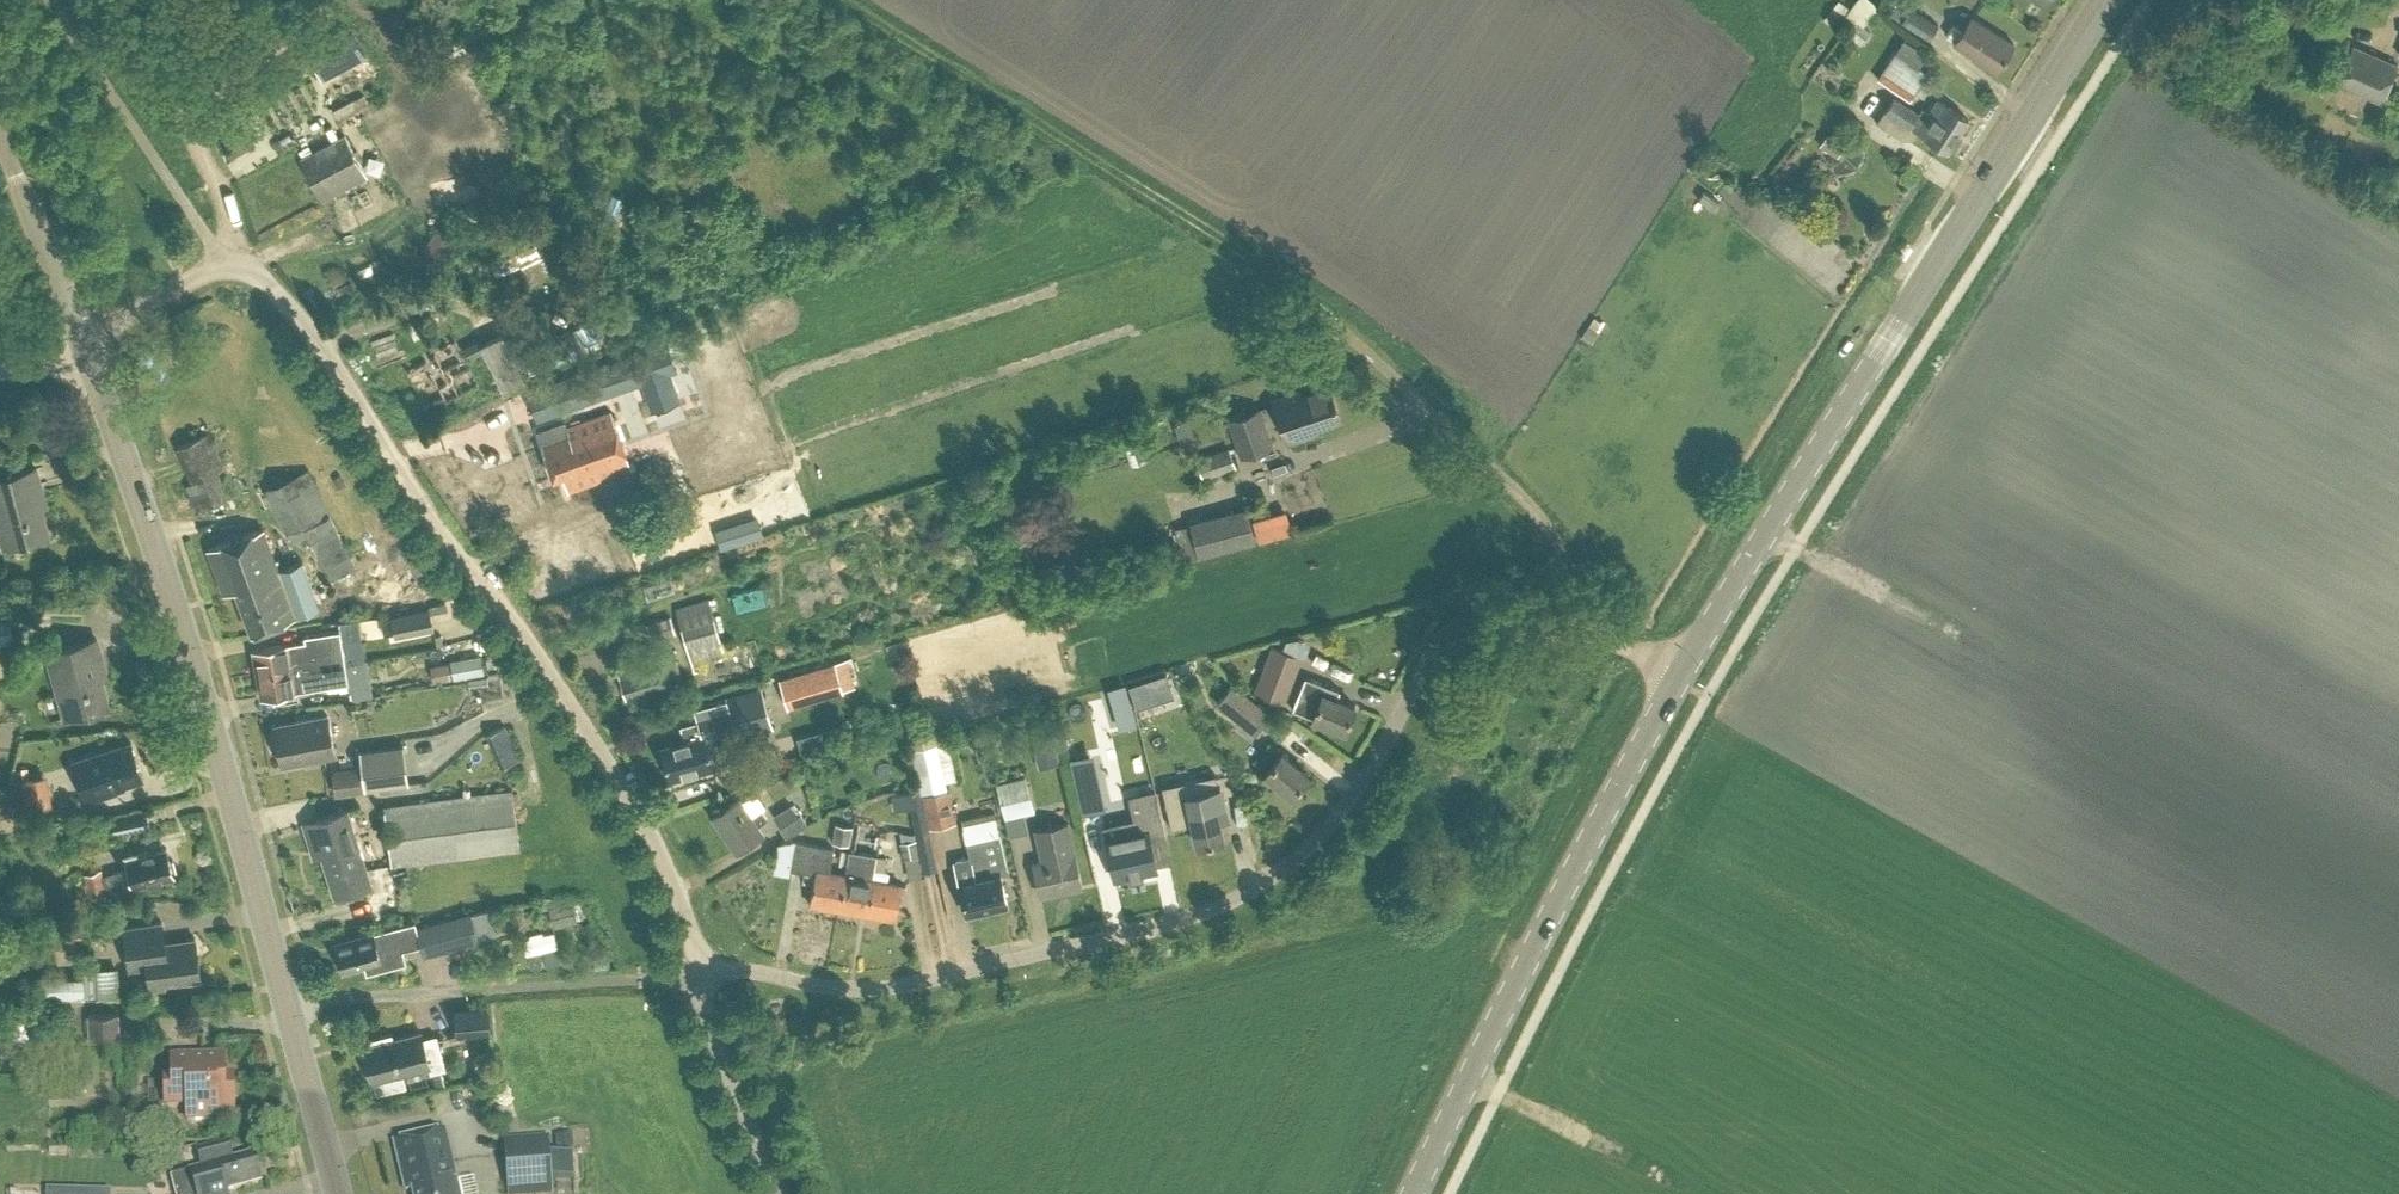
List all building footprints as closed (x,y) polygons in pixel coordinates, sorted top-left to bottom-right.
[(1868,20),(1884,0),(1859,0),(1852,8),(1868,20)] [(1929,38),(1939,22),(1911,4),(1901,19),(1929,38)] [(2011,39),(1967,14),(1959,27),(1952,23),(1946,33),(1953,37),(1951,42),(1994,67),(2011,39)] [(352,30),(311,52),(322,74),(364,52),(352,30)] [(1909,98),(1927,70),(1919,66),(1926,54),(1903,37),(1877,77),(1909,98)] [(2398,68),(2398,62),(2355,43),(2353,48),(2343,69),(2339,80),(2385,100),(2398,68)] [(1918,109),(1895,96),(1886,112),(1912,128),(1912,127),(1949,149),(1968,117),(1936,98),(1928,111),(1920,106),(1918,109)] [(321,198),(366,174),(344,133),(300,157),(321,198)] [(512,347),(504,331),(482,342),(479,337),(463,345),(469,356),(484,350),(504,391),(539,375),(524,341),(512,347)] [(564,407),(587,398),(608,391),(609,391),(636,381),(642,379),(652,407),(653,406),(651,402),(677,393),(678,397),(679,397),(669,369),(676,367),(676,366),(672,368),(663,342),(667,341),(667,340),(554,381),(564,407)] [(425,400),(442,394),(431,360),(415,365),(425,400)] [(1288,442),(1317,431),(1315,425),(1340,417),(1326,379),(1272,398),(1288,442)] [(1240,455),(1273,444),(1260,405),(1227,416),(1240,455)] [(611,409),(567,425),(565,418),(536,428),(553,476),(562,473),(568,489),(632,466),(611,409)] [(197,509),(236,491),(209,430),(178,444),(193,479),(185,483),(197,509)] [(1204,476),(1237,465),(1230,445),(1198,456),(1204,476)] [(49,532),(35,483),(40,482),(36,465),(0,475),(0,529),(4,545),(49,532)] [(287,530),(331,511),(310,468),(264,486),(287,530)] [(1258,513),(1266,535),(1300,524),(1292,501),(1258,513)] [(1246,507),(1190,522),(1199,554),(1255,539),(1246,507)] [(331,576),(358,562),(331,512),(305,526),(331,576)] [(758,513),(715,526),(721,547),(765,533),(758,513)] [(295,616),(295,615),(319,606),(302,560),(278,569),(262,527),(208,546),(224,592),(236,588),(252,631),(295,616)] [(442,617),(468,613),(466,595),(439,598),(442,617)] [(694,670),(703,666),(701,659),(724,652),(709,601),(708,596),(676,606),(694,670)] [(396,635),(435,627),(431,607),(392,615),(396,635)] [(651,637),(674,630),(670,614),(646,621),(651,637)] [(327,662),(343,660),(338,629),(302,635),(303,640),(254,648),(258,670),(299,663),(327,662)] [(64,716),(109,703),(95,654),(100,652),(96,636),(46,650),(64,716)] [(1271,643),(1253,693),(1280,703),(1299,653),(1271,643)] [(673,644),(617,662),(627,695),(631,693),(633,699),(671,687),(668,677),(682,672),(673,644)] [(479,655),(451,660),(454,677),(482,672),(479,655)] [(788,704),(856,685),(848,657),(780,676),(788,704)] [(299,663),(258,670),(262,694),(347,679),(343,660),(327,662),(299,663)] [(1166,670),(1128,683),(1136,705),(1173,693),(1166,670)] [(1344,686),(1303,670),(1286,714),(1345,738),(1357,705),(1339,697),(1344,686)] [(1125,680),(1107,685),(1119,727),(1136,722),(1125,680)] [(1217,700),(1237,717),(1253,730),(1260,722),(1269,711),(1232,682),(1217,700)] [(685,723),(689,737),(661,745),(670,776),(713,764),(709,750),(726,745),(724,739),(771,725),(761,689),(694,708),(698,719),(685,723)] [(335,753),(328,713),(295,719),(296,721),(275,725),(277,735),(274,735),(271,739),(273,748),(277,751),(280,750),(281,760),(302,756),(303,759),(335,753)] [(489,730),(496,746),(511,739),(505,724),(489,730)] [(803,755),(832,746),(827,728),(798,736),(803,755)] [(1033,742),(1038,767),(1059,762),(1054,738),(1033,742)] [(72,760),(86,800),(118,790),(117,788),(125,786),(124,783),(143,777),(131,740),(72,760)] [(931,825),(956,819),(937,742),(912,747),(931,825)] [(336,791),(409,781),(404,743),(362,749),(364,764),(333,768),(336,791)] [(1280,751),(1271,744),(1256,763),(1264,770),(1264,771),(1291,793),(1308,773),(1280,750),(1280,751)] [(1091,751),(1069,756),(1081,812),(1104,807),(1091,751)] [(1218,785),(1215,772),(1161,784),(1171,831),(1188,827),(1193,852),(1224,846),(1217,814),(1224,812),(1225,815),(1226,815),(1220,785),(1218,785)] [(1006,816),(1035,808),(1026,773),(997,781),(1006,816)] [(2,813),(26,810),(22,784),(0,788),(0,814),(2,813)] [(47,785),(25,789),(28,808),(50,805),(47,785)] [(408,861),(489,851),(518,847),(521,847),(512,787),(384,804),(392,864),(408,861)] [(930,834),(919,787),(897,792),(900,806),(910,803),(916,837),(930,834)] [(1110,796),(1114,810),(1135,803),(1131,789),(1110,796)] [(751,814),(739,796),(712,814),(736,850),(763,832),(757,823),(766,817),(760,808),(751,814)] [(807,822),(800,811),(797,813),(790,802),(772,814),(786,835),(807,822)] [(371,882),(347,806),(302,821),(310,846),(318,844),(334,893),(371,882)] [(972,831),(1004,823),(1000,806),(968,815),(972,831)] [(112,832),(150,824),(146,807),(108,816),(112,832)] [(1039,893),(1081,884),(1066,820),(1035,828),(1042,859),(1032,861),(1039,893)] [(980,853),(955,859),(960,878),(958,879),(965,910),(977,907),(982,913),(992,910),(994,904),(1006,901),(999,870),(1007,868),(999,833),(977,839),(980,853)] [(1114,876),(1155,867),(1148,835),(1107,844),(1114,876)] [(838,907),(844,872),(829,870),(833,846),(795,840),(790,867),(815,871),(809,902),(838,907)] [(168,858),(165,846),(149,850),(149,847),(125,853),(129,867),(102,874),(101,868),(85,873),(91,895),(173,874),(172,870),(175,869),(172,857),(168,858)] [(844,872),(838,907),(866,912),(872,877),(876,854),(848,849),(844,872)] [(872,877),(866,912),(895,916),(901,882),(881,879),(885,855),(876,854),(872,877)] [(425,954),(479,939),(471,909),(417,924),(425,954)] [(164,945),(162,924),(123,930),(129,971),(147,969),(150,990),(165,988),(164,983),(200,978),(195,940),(164,945)] [(367,971),(406,960),(396,924),(335,940),(343,969),(365,963),(367,971)] [(119,994),(117,966),(96,968),(97,995),(119,994)] [(97,995),(96,968),(83,968),(85,995),(97,995)] [(490,1027),(489,1004),(454,1006),(455,1029),(490,1027)] [(91,1041),(121,1039),(120,1010),(89,1012),(91,1041)] [(422,1037),(420,1030),(393,1037),(391,1032),(380,1035),(381,1040),(363,1045),(372,1080),(374,1080),(376,1088),(381,1090),(402,1085),(404,1080),(402,1072),(430,1065),(431,1070),(445,1067),(436,1033),(422,1037)] [(224,1080),(223,1062),(173,1062),(173,1082),(165,1082),(165,1120),(186,1119),(186,1132),(221,1132),(221,1124),(236,1124),(236,1108),(232,1108),(232,1080),(224,1080)] [(445,1134),(394,1145),(405,1193),(411,1193),(412,1193),(458,1193),(445,1134)] [(550,1157),(549,1138),(507,1142),(510,1193),(553,1193),(552,1180),(573,1179),(571,1155),(550,1157)] [(201,1171),(171,1179),(175,1193),(228,1193),(260,1185),(253,1158),(231,1163),(227,1147),(196,1155),(201,1171)] [(467,1193),(486,1193),(482,1174),(464,1178),(467,1193)]
